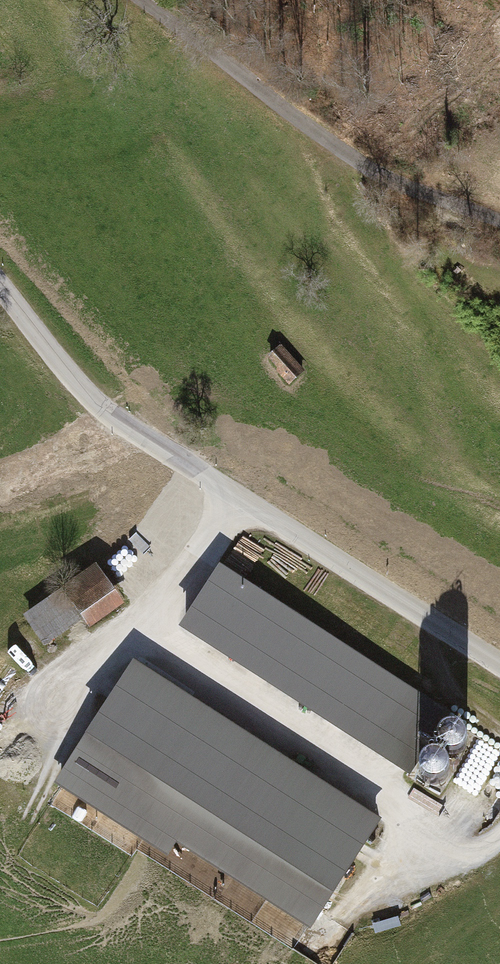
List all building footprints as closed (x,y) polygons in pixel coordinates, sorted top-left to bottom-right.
[(304,374),(279,347),(268,357),(279,370),(275,373),(288,388),(304,374)] [(181,624),(411,772),(451,711),(221,563),(181,624)] [(97,569),(23,619),(44,651),(83,625),(90,635),(126,611),(97,569)] [(384,818),(133,660),(53,786),(304,944),(384,818)]
